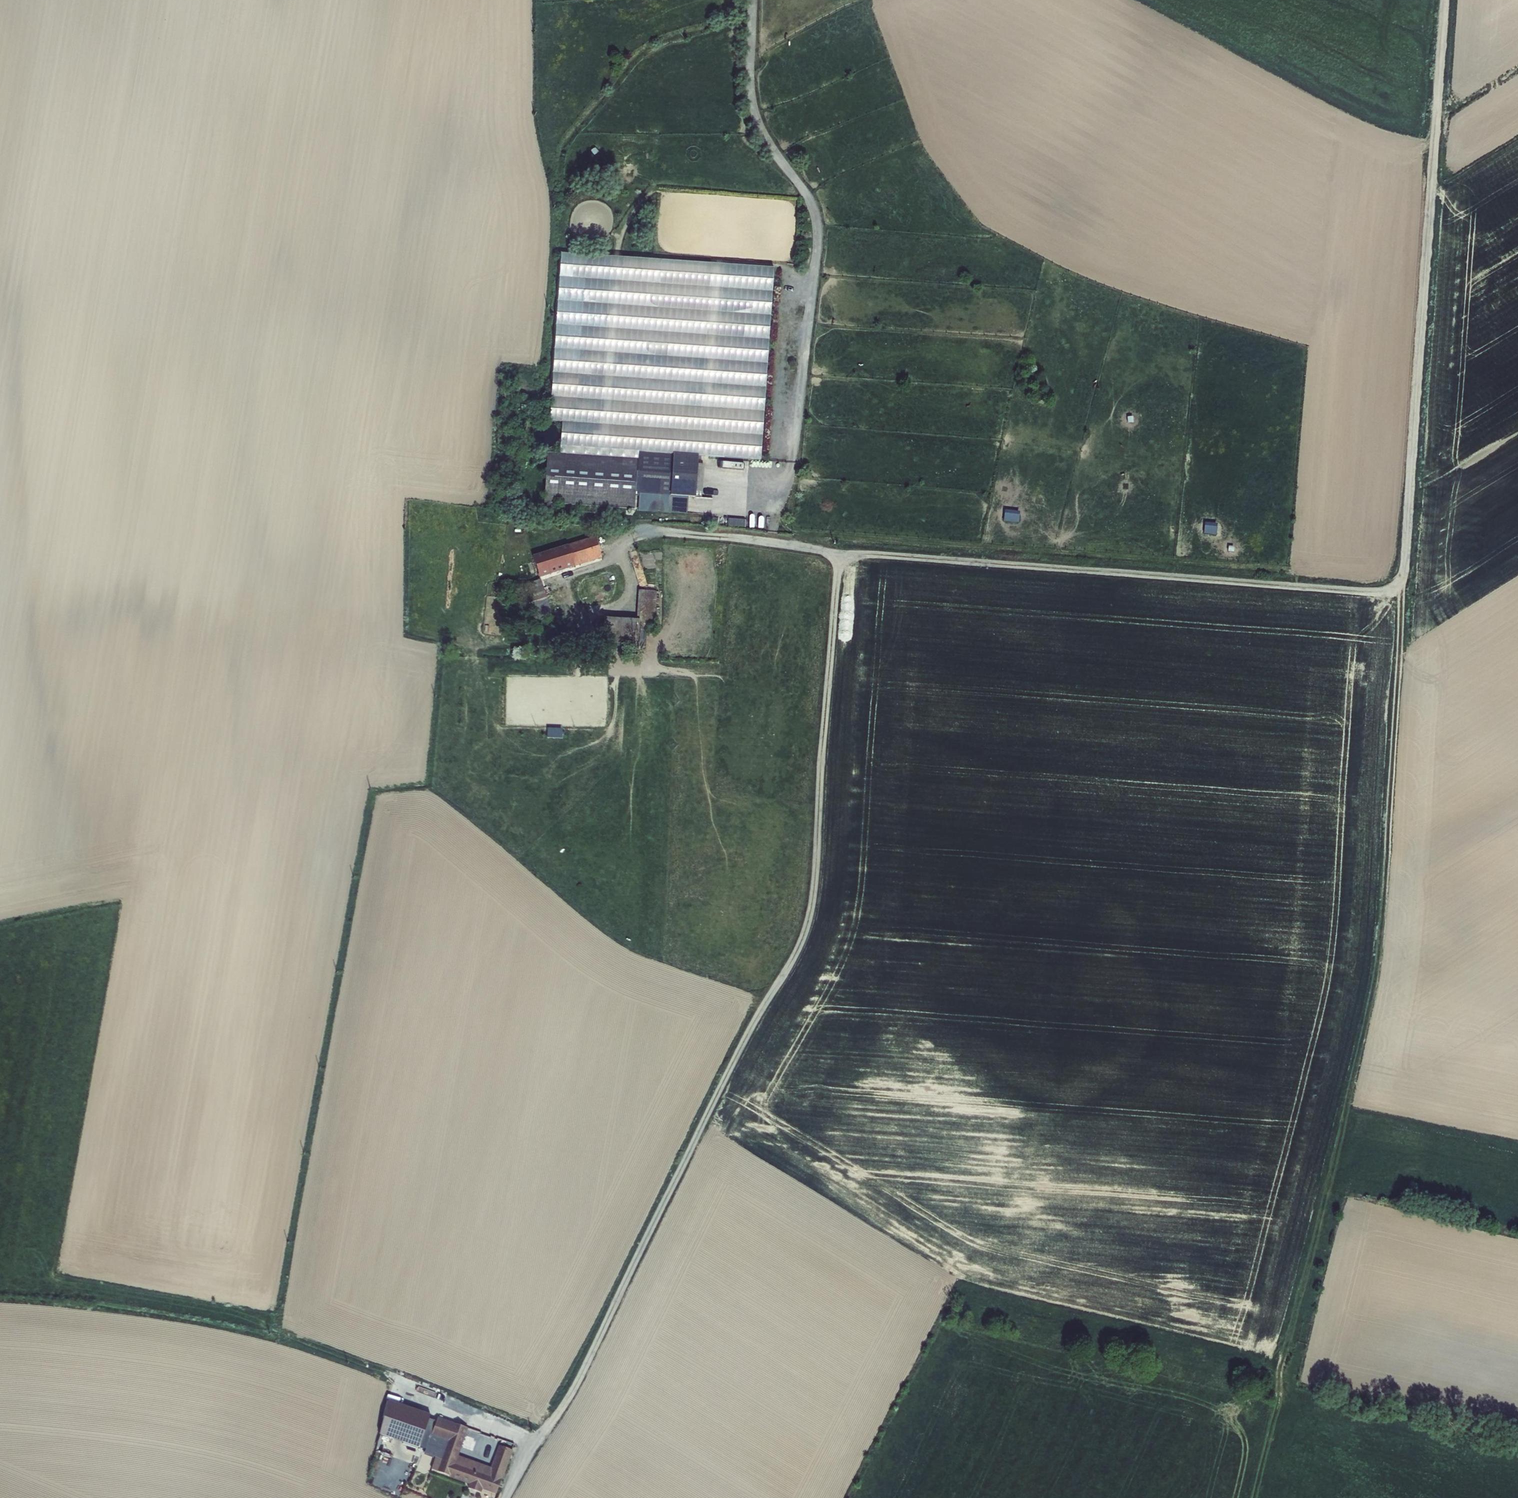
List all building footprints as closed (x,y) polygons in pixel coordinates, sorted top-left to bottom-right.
[(638,452),(699,456),(760,460),(773,268),(561,254),(549,422),(562,423),(559,454),(547,453),(543,503),(634,510),(635,492),(638,452)] [(638,452),(635,492),(702,497),(704,465),(698,465),(699,456),(638,452)] [(1021,521),(1021,509),(1006,509),(1005,521),(1021,521)] [(1206,522),(1206,533),(1218,533),(1219,522),(1206,522)] [(568,545),(575,567),(602,558),(594,536),(568,545)] [(575,567),(568,545),(532,556),(539,578),(575,567)] [(540,579),(525,584),(529,596),(526,597),(528,603),(546,597),(540,579)] [(604,617),(602,645),(638,647),(639,631),(654,632),(654,626),(663,627),(664,610),(655,609),(657,592),(638,590),(636,620),(604,617)] [(432,1471),(500,1492),(514,1448),(498,1443),(492,1464),(461,1455),(470,1424),(389,1400),(379,1433),(427,1448),(425,1453),(436,1457),(432,1471)]
